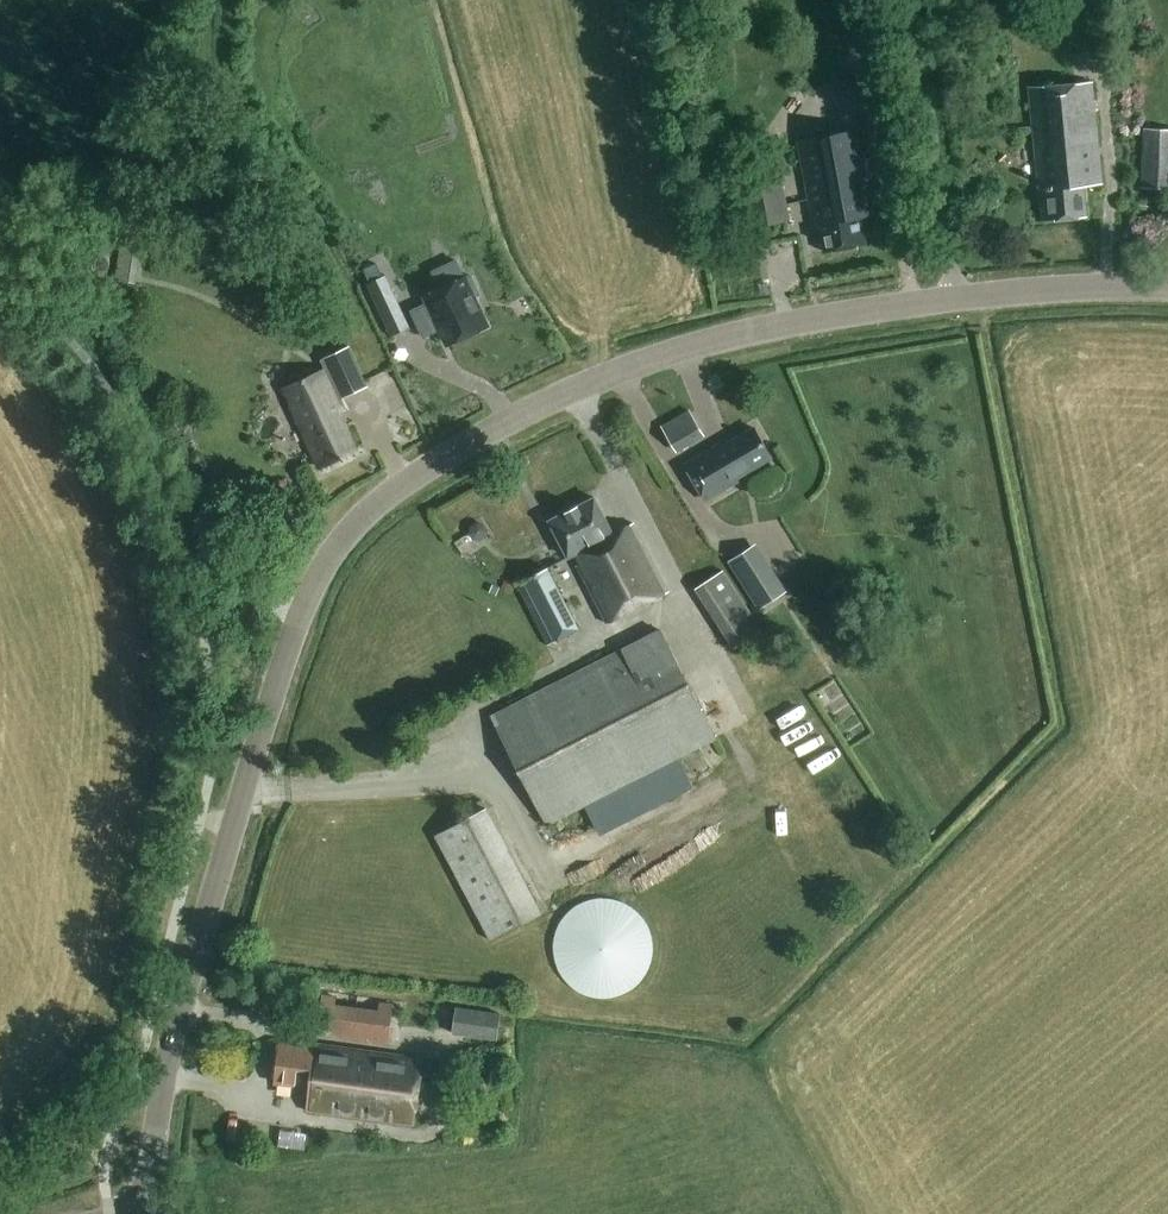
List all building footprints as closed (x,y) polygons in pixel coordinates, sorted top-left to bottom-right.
[(741,11),(760,8),(759,0),(739,0),(741,11)] [(1028,88),(1042,221),(1086,216),(1083,186),(1103,184),(1093,81),(1028,88)] [(813,224),(818,223),(824,251),(866,242),(861,214),(881,211),(864,126),(796,140),(813,224)] [(1167,188),(1167,130),(1144,129),(1141,187),(1167,188)] [(738,183),(747,227),(788,218),(779,174),(738,183)] [(307,260),(308,244),(292,244),(291,255),(296,260),(307,260)] [(115,280),(136,283),(140,251),(120,248),(115,280)] [(429,303),(411,311),(424,338),(441,329),(448,344),(487,326),(473,297),(480,295),(471,276),(426,297),(429,303)] [(399,312),(383,277),(368,285),(384,319),(399,312)] [(338,413),(344,410),(340,400),(368,387),(348,347),(324,358),(329,368),(325,370),(325,369),(284,388),(321,469),(356,453),(338,413)] [(663,427),(677,451),(704,436),(690,411),(663,427)] [(686,466),(706,500),(739,481),(737,478),(772,457),(755,428),(724,447),(722,444),(686,466)] [(576,554),(609,621),(668,591),(635,524),(614,535),(596,498),(550,521),(568,558),(576,554)] [(473,540),(476,541),(478,542),(481,541),(483,541),(484,540),(486,538),(487,536),(488,535),(488,533),(487,530),(486,527),(484,525),(482,524),(480,523),(477,523),(475,523),(473,525),(471,527),(470,529),(469,532),(469,534),(470,537),(471,538),(473,540)] [(787,592),(756,544),(728,562),(759,610),(787,592)] [(581,629),(548,568),(517,584),(549,646),(581,629)] [(762,631),(743,601),(715,620),(734,649),(762,631)] [(492,717),(548,825),(716,739),(661,630),(492,717)] [(436,835),(491,941),(543,914),(487,808),(436,835)] [(652,970),(657,955),(656,939),(650,924),(639,910),(623,901),(606,898),(588,901),(573,910),(561,924),(555,940),(555,958),(561,975),(571,987),(585,996),(600,1000),(616,1000),(631,994),(644,984),(652,970)] [(317,1033),(389,1043),(394,1005),(380,1003),(379,1011),(336,1005),(337,997),(323,995),(317,1033)] [(500,1014),(457,1008),(453,1035),(496,1041),(500,1014)] [(310,1087),(307,1111),(414,1125),(424,1058),(316,1043),(315,1048),(281,1043),(276,1082),(310,1087)]
